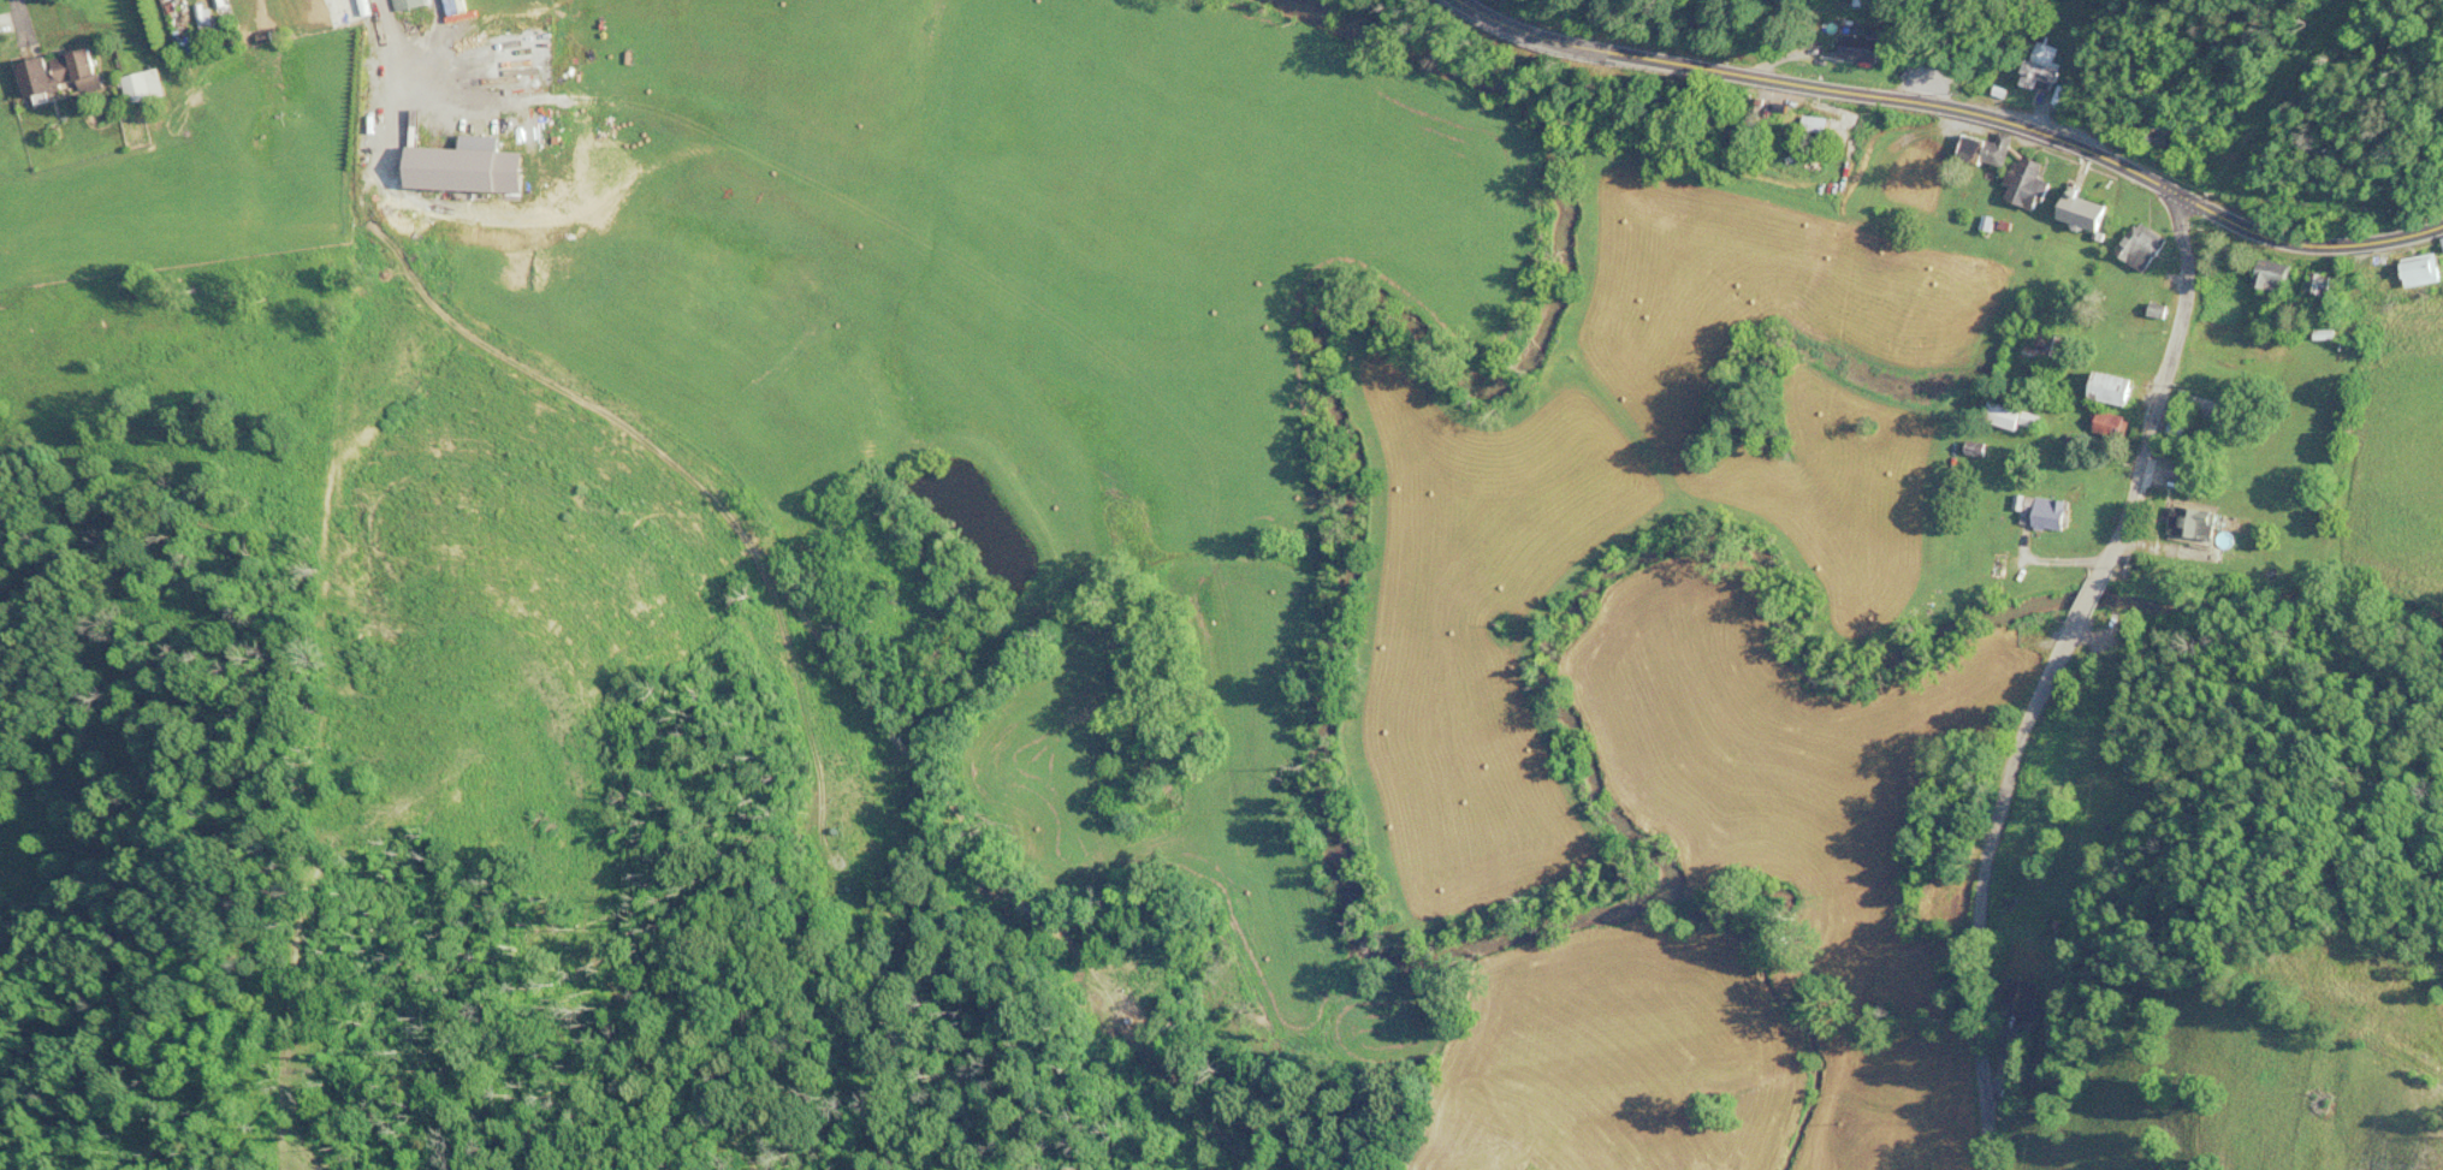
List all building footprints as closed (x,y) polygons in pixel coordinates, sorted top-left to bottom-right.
[(397,13),(427,5),(426,0),(394,0),(397,13)] [(1884,37),(1842,37),(1842,61),(1884,61),(1884,37)] [(2051,67),(2058,49),(2037,41),(2022,82),(2055,95),(2064,72),(2051,67)] [(52,60),(51,58),(22,64),(30,100),(59,93),(57,86),(80,81),(83,94),(104,90),(96,50),(52,60)] [(130,107),(167,96),(159,69),(122,80),(130,107)] [(2012,137),(1999,133),(1995,145),(1963,135),(1956,159),(2001,173),(2012,137)] [(2038,179),(2043,166),(2016,157),(2006,185),(2011,187),(2006,200),(2041,213),(2051,184),(2038,179)] [(2058,222),(2105,236),(2113,208),(2087,201),(2090,191),(2069,185),(2058,222)] [(2144,275),(2168,245),(2139,222),(2115,252),(2144,275)] [(2442,283),(2442,264),(2441,253),(2402,261),(2408,290),(2442,283)] [(2293,269),(2263,260),(2255,286),(2285,295),(2293,269)] [(2333,297),(2333,277),(2307,277),(2307,297),(2333,297)] [(2019,354),(2046,372),(2066,342),(2039,324),(2019,354)] [(2140,379),(2091,372),(2087,401),(2136,408),(2140,379)] [(2209,417),(2215,407),(2190,392),(2184,402),(2209,417)] [(2087,433),(2122,440),(2126,417),(2091,411),(2087,433)] [(2166,434),(2180,440),(2185,428),(2171,422),(2166,434)] [(2169,536),(2213,541),(2216,512),(2172,508),(2169,536)]
